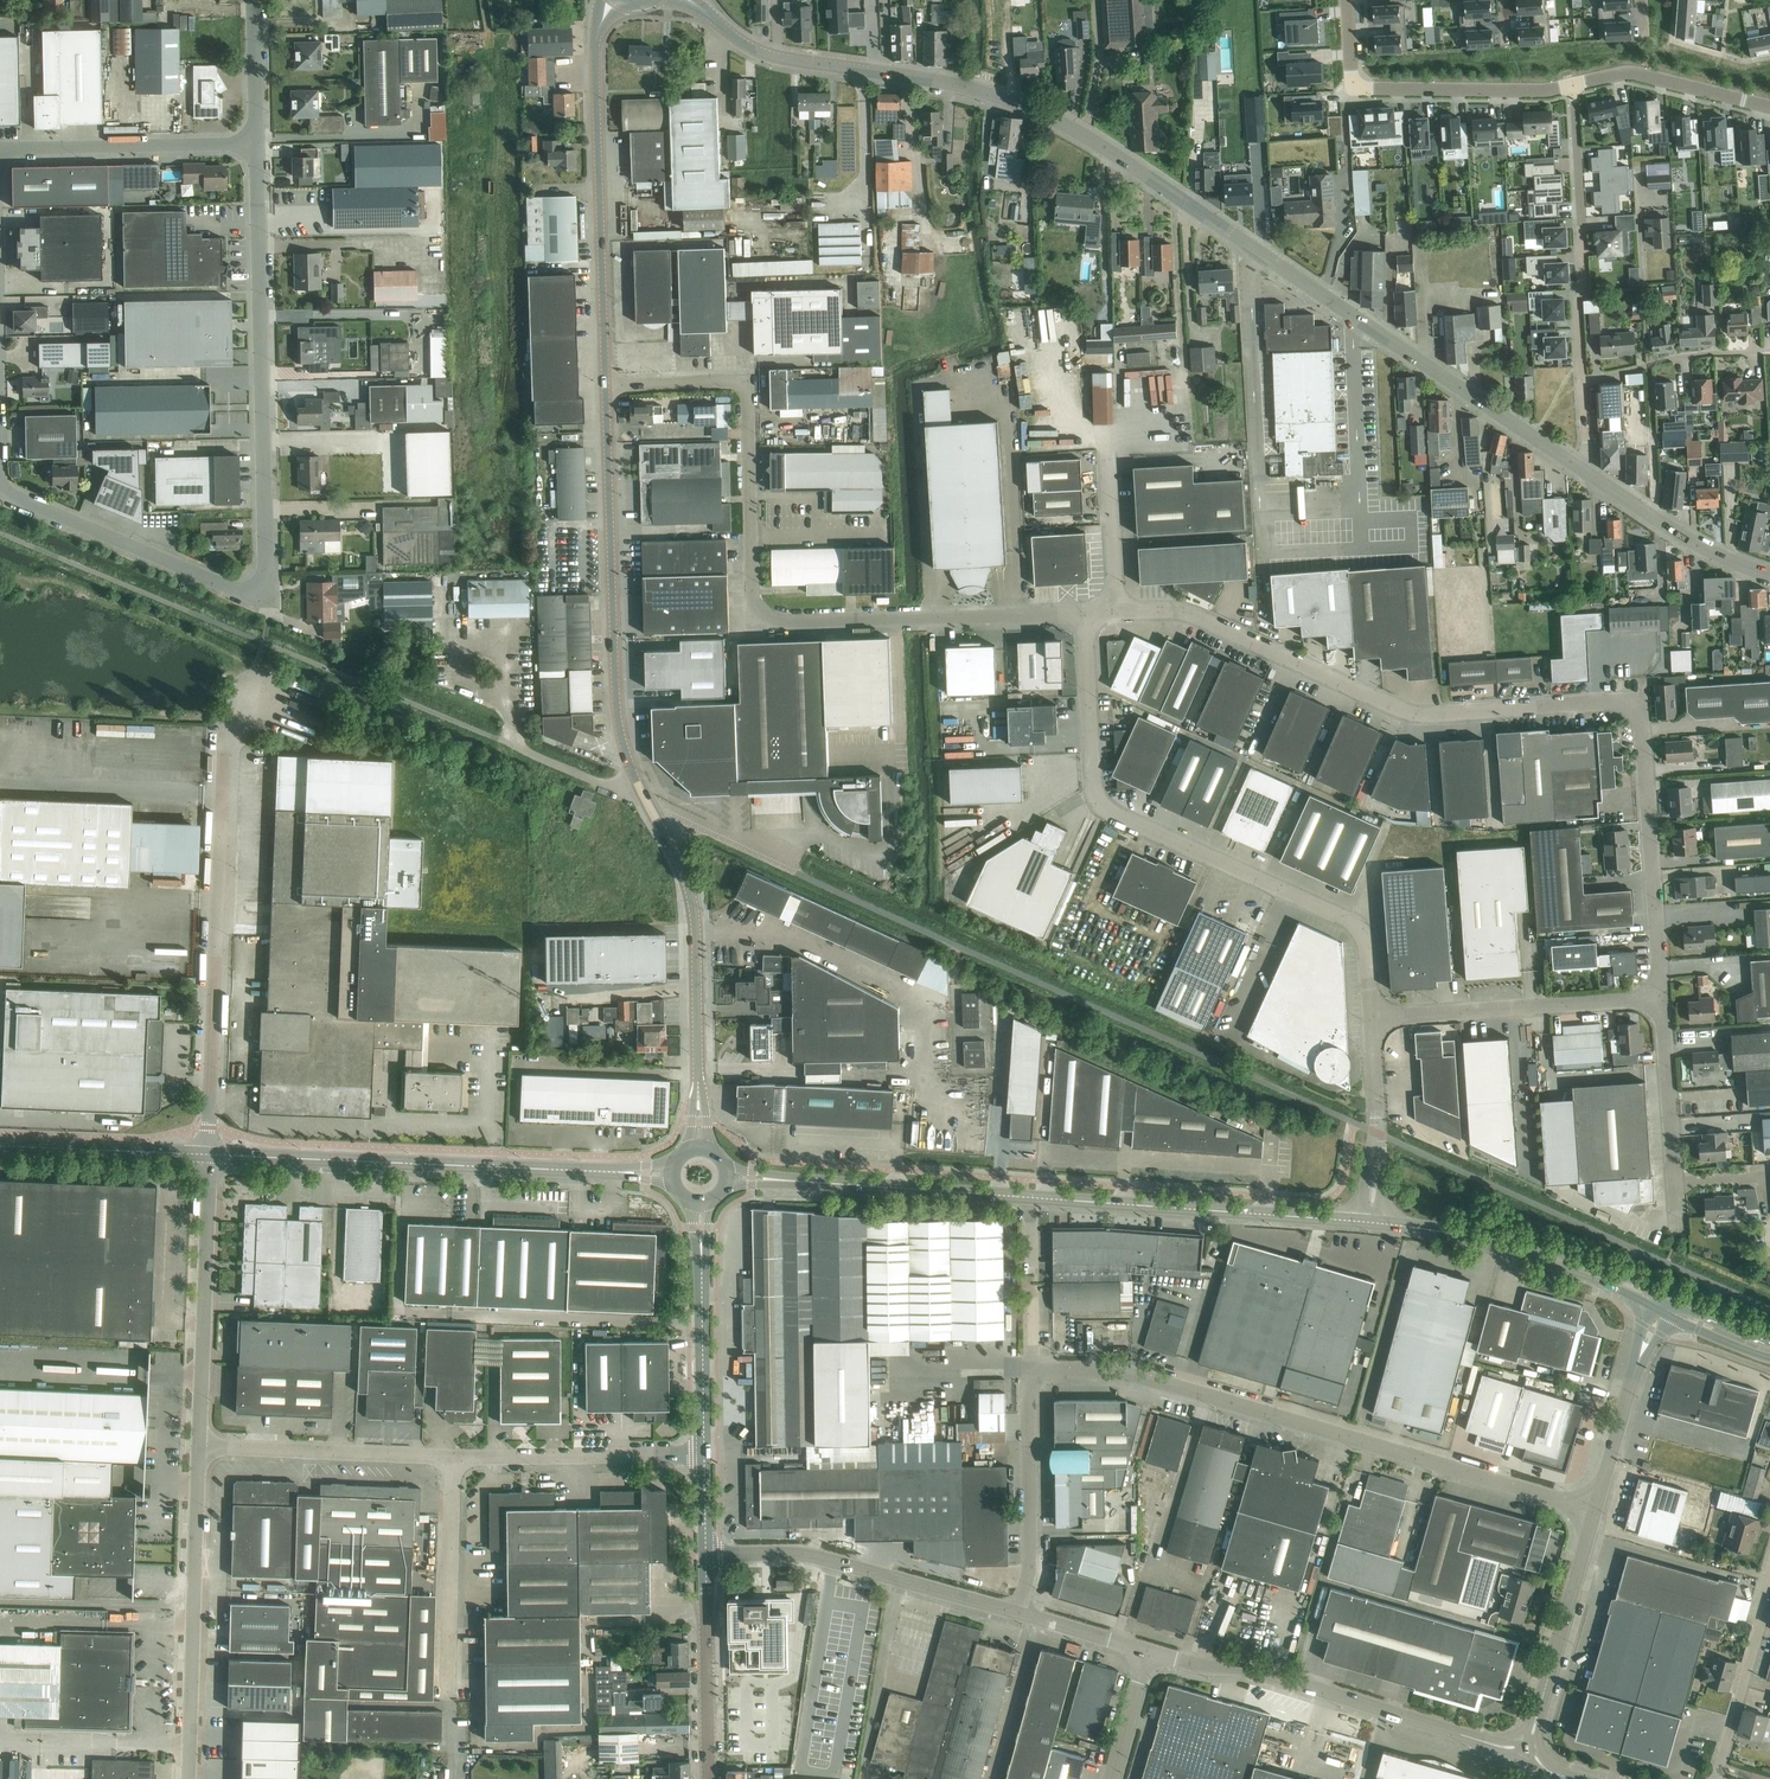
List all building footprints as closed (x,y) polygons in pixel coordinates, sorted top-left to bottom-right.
[(69,0),(47,0),(47,13),(69,13),(69,0)] [(92,22),(109,21),(108,0),(92,0),(92,22)] [(143,0),(121,0),(122,22),(143,21),(143,0)] [(357,15),(386,14),(387,30),(443,28),(442,0),(356,0),(357,15)] [(541,12),(549,12),(549,0),(541,0),(541,12)] [(755,2),(755,22),(770,22),(770,0),(756,0),(756,2),(755,2)] [(793,20),(794,36),(810,35),(809,24),(812,24),(811,0),(784,0),(784,4),(782,4),(783,20),(793,20)] [(827,9),(827,17),(830,17),(831,33),(830,33),(850,32),(849,32),(849,28),(866,27),(865,12),(848,13),(847,0),(829,0),(829,6),(829,9),(827,9)] [(912,43),(910,6),(913,6),(912,0),(898,0),(898,6),(903,6),(904,24),(892,25),(892,44),(912,43)] [(1146,32),(1144,2),(1145,2),(1145,0),(1102,0),(1105,45),(1126,44),(1127,47),(1146,45),(1145,32),(1146,32)] [(1476,24),(1475,17),(1491,16),(1491,0),(1459,2),(1460,25),(1476,24)] [(1534,21),(1549,20),(1549,12),(1546,12),(1545,0),(1517,0),(1517,14),(1533,14),(1534,21)] [(1599,17),(1614,16),(1614,9),(1630,8),(1630,4),(1631,4),(1631,0),(1598,0),(1599,17)] [(1698,0),(1678,0),(1677,11),(1697,12),(1698,0)] [(1405,5),(1373,7),(1374,23),(1390,22),(1391,29),(1406,28),(1405,5)] [(156,9),(148,9),(148,21),(156,21),(156,9)] [(956,11),(944,11),(932,11),(932,23),(956,23),(956,11)] [(1308,11),(1280,13),(1280,22),(1285,22),(1286,44),(1319,42),(1318,19),(1309,19),(1308,11)] [(1696,25),(1697,12),(1677,11),(1676,24),(1696,25)] [(1614,16),(1599,17),(1600,40),(1632,38),(1631,35),(1633,35),(1633,25),(1631,26),(1631,22),(1614,23),(1614,16)] [(1079,39),(1089,38),(1088,20),(1078,21),(1079,39)] [(1549,20),(1534,21),(1534,28),(1518,29),(1518,32),(1517,32),(1517,42),(1519,42),(1519,45),(1551,43),(1549,20)] [(1460,25),(1462,48),(1493,46),(1493,43),(1495,43),(1494,33),(1492,34),(1492,30),(1476,31),(1476,24),(1460,25)] [(1694,44),(1696,25),(1676,24),(1675,37),(1685,38),(1685,41),(1694,44)] [(132,27),(114,27),(115,54),(132,53),(132,27)] [(1716,27),(1715,35),(1723,36),(1723,27),(1716,27)] [(571,28),(527,29),(521,29),(522,57),(528,57),(529,85),(525,85),(525,93),(555,93),(553,55),(572,55),(571,28)] [(1391,36),(1375,37),(1375,40),(1373,40),(1374,50),(1376,50),(1376,53),(1407,51),(1406,28),(1391,29),(1391,36)] [(46,124),(103,123),(100,29),(42,31),(44,95),(34,95),(35,128),(46,128),(46,124)] [(143,29),(144,81),(144,93),(179,93),(179,29),(143,29)] [(925,54),(925,66),(947,66),(947,64),(958,64),(958,52),(947,52),(947,31),(935,31),(925,30),(925,54)] [(340,50),(339,34),(325,34),(325,42),(332,42),(332,50),(340,50)] [(1760,36),(1764,55),(1769,54),(1769,34),(1760,36)] [(0,36),(0,125),(20,125),(19,36),(0,36)] [(1760,36),(1747,38),(1751,58),(1764,55),(1760,36)] [(1026,37),(1014,37),(1015,60),(1021,60),(1022,75),(1039,74),(1038,66),(1045,66),(1044,50),(1027,51),(1026,37)] [(365,125),(401,124),(401,118),(409,118),(408,82),(438,81),(437,38),(399,39),(363,40),(365,125)] [(1057,48),(1056,48),(1058,90),(1076,89),(1075,74),(1079,73),(1078,55),(1078,47),(1075,47),(1075,42),(1072,40),(1068,40),(1065,40),(1065,43),(1057,43),(1057,48)] [(321,42),(307,42),(295,43),(295,69),(307,69),(322,68),(321,42)] [(912,49),(912,43),(892,44),(893,61),(913,60),(912,49)] [(670,66),(670,63),(671,51),(662,51),(662,52),(653,52),(653,47),(631,46),(630,61),(639,62),(639,64),(651,64),(652,64),(652,59),(661,60),(661,65),(670,66)] [(1216,52),(1199,52),(1200,75),(1200,80),(1202,80),(1217,80),(1216,52)] [(1308,53),(1287,54),(1288,64),(1287,64),(1289,83),(1289,86),(1310,85),(1309,82),(1322,81),(1320,62),(1308,63),(1308,53)] [(193,65),(194,117),(220,117),(220,96),(219,94),(217,92),(214,91),(214,80),(217,80),(217,65),(193,65)] [(1194,75),(1194,99),(1202,98),(1202,80),(1200,80),(1200,75),(1194,75)] [(746,98),(746,90),(746,78),(732,78),(732,90),(732,98),(732,115),(742,115),(742,98),(746,98)] [(705,96),(705,83),(692,82),(692,96),(705,96)] [(478,86),(466,86),(466,104),(479,104),(478,86)] [(310,117),(310,133),(343,132),(343,115),(318,115),(318,91),(291,91),(292,117),(310,117)] [(555,93),(525,93),(525,97),(543,96),(544,103),(554,103),(555,116),(573,116),(573,93),(555,93)] [(1129,93),(1132,150),(1132,151),(1160,151),(1160,139),(1158,113),(1168,113),(1168,98),(1156,98),(1156,96),(1148,96),(1148,93),(1129,93)] [(800,94),(800,106),(800,110),(831,110),(831,94),(800,94)] [(877,108),(877,120),(897,120),(897,110),(900,110),(900,94),(879,94),(879,108),(877,108)] [(1317,94),(1291,96),(1293,122),(1304,121),(1304,123),(1313,123),(1313,121),(1324,120),(1323,101),(1318,102),(1317,94)] [(623,100),(624,117),(624,130),(634,130),(636,181),(666,180),(666,209),(678,209),(731,207),(730,171),(720,171),(718,97),(623,100)] [(1588,103),(1589,122),(1618,115),(1621,129),(1630,127),(1629,103),(1627,104),(1628,106),(1617,108),(1615,97),(1588,103)] [(1659,143),(1669,142),(1668,120),(1659,121),(1658,101),(1636,103),(1638,131),(1658,130),(1659,143)] [(1265,105),(1246,106),(1248,142),(1267,141),(1265,105)] [(1386,107),(1376,108),(1379,148),(1378,137),(1390,136),(1391,145),(1404,144),(1402,122),(1394,123),(1393,109),(1386,109),(1386,107)] [(1378,148),(1379,148),(1376,108),(1366,108),(1366,111),(1359,111),(1361,125),(1350,126),(1351,148),(1363,147),(1362,138),(1378,137),(1378,148)] [(428,140),(445,140),(444,111),(430,111),(431,125),(428,125),(428,140)] [(940,129),(940,117),(940,112),(922,112),(923,135),(934,135),(934,156),(938,161),(943,161),(944,173),(953,172),(953,154),(943,154),(943,145),(943,129),(940,129)] [(1525,123),(1507,124),(1508,138),(1527,137),(1527,132),(1548,131),(1548,146),(1561,146),(1559,119),(1551,120),(1551,112),(1524,114),(1525,123)] [(1442,115),(1444,148),(1458,148),(1459,157),(1458,157),(1458,158),(1469,157),(1466,123),(1459,124),(1459,117),(1452,117),(1451,114),(1442,115)] [(1342,115),(1327,116),(1329,136),(1343,136),(1342,115)] [(1414,117),(1414,119),(1411,120),(1411,129),(1409,130),(1410,139),(1412,139),(1413,148),(1422,148),(1423,155),(1437,154),(1435,134),(1428,134),(1427,119),(1424,119),(1423,116),(1414,117)] [(1018,150),(1021,131),(1022,119),(1003,117),(1003,120),(993,119),(990,146),(991,146),(991,152),(999,153),(997,170),(998,171),(997,177),(1004,178),(1006,178),(1021,180),(1024,160),(1016,159),(1017,150),(1018,150)] [(1677,151),(1699,149),(1697,119),(1690,119),(1690,117),(1675,118),(1675,117),(1674,117),(1675,121),(1671,121),(1672,136),(1676,136),(1677,151)] [(1722,165),(1736,164),(1734,134),(1726,135),(1725,117),(1712,118),(1712,121),(1704,122),(1706,150),(1721,149),(1722,165)] [(1473,120),(1475,147),(1506,145),(1505,126),(1496,126),(1496,119),(1484,120),(1484,118),(1475,119),(1475,120),(1473,120)] [(895,140),(897,140),(905,140),(906,124),(895,124),(895,140)] [(1748,127),(1738,127),(1740,155),(1742,155),(1743,164),(1765,163),(1763,135),(1756,136),(1755,128),(1748,129),(1748,127)] [(745,135),(728,136),(729,159),(746,159),(745,135)] [(527,136),(527,152),(536,151),(536,136),(527,136)] [(574,151),(560,151),(559,140),(543,141),(544,154),(548,154),(548,165),(557,164),(557,169),(575,169),(574,151)] [(897,140),(895,140),(877,140),(878,208),(879,216),(886,216),(885,208),(912,208),(912,161),(899,161),(897,140)] [(316,148),(313,148),(301,148),(301,157),(293,158),(293,176),(305,176),(313,175),(312,158),(318,157),(318,148),(316,148)] [(1599,172),(1600,181),(1634,179),(1633,168),(1628,169),(1627,166),(1613,166),(1612,149),(1598,149),(1598,157),(1591,157),(1592,172),(1599,172)] [(1522,160),(1521,152),(1507,153),(1507,161),(1522,160)] [(823,165),(816,165),(816,177),(837,177),(837,159),(823,159),(823,165)] [(1205,168),(1197,168),(1197,179),(1197,190),(1214,190),(1214,178),(1214,170),(1220,170),(1220,161),(1204,161),(1205,168)] [(1528,190),(1564,188),(1563,173),(1556,174),(1556,164),(1535,165),(1535,162),(1525,163),(1526,177),(1534,176),(1535,189),(1528,189),(1528,190)] [(204,189),(207,189),(219,189),(219,186),(226,186),(226,168),(205,168),(205,163),(183,164),(184,182),(194,182),(194,179),(204,179),(204,189)] [(159,190),(159,176),(159,164),(122,164),(122,176),(123,190),(159,190)] [(108,205),(108,165),(12,167),(13,207),(108,205)] [(1281,168),(1271,169),(1271,177),(1282,177),(1281,168)] [(808,169),(803,173),(807,177),(812,173),(808,169)] [(1369,170),(1353,170),(1354,215),(1370,214),(1369,170)] [(1252,174),(1225,175),(1226,205),(1253,203),(1252,174)] [(743,175),(732,175),(732,195),(743,195),(743,175)] [(1285,203),(1286,212),(1287,224),(1314,222),(1315,226),(1335,225),(1331,175),(1311,177),(1313,201),(1285,203)] [(1648,177),(1649,188),(1670,187),(1669,175),(1648,177)] [(1602,206),(1602,214),(1617,213),(1615,195),(1629,194),(1629,191),(1634,190),(1634,179),(1600,181),(1601,191),(1594,191),(1595,207),(1602,206)] [(418,187),(344,189),(332,189),(333,227),(345,227),(419,225),(418,187)] [(1760,187),(1761,200),(1769,199),(1769,187),(1760,187)] [(1564,188),(1528,190),(1529,204),(1533,204),(1534,217),(1558,216),(1557,203),(1565,202),(1564,188)] [(166,193),(165,198),(170,202),(175,199),(175,194),(171,191),(166,193)] [(1058,194),(1057,206),(1057,214),(1079,216),(1078,220),(1091,222),(1093,209),(1094,197),(1058,194)] [(539,261),(566,260),(578,260),(576,196),(564,197),(526,198),(528,245),(544,244),(545,252),(539,253),(539,261)] [(1012,205),(1011,219),(1018,220),(1020,206),(1012,205)] [(725,208),(697,209),(685,210),(685,230),(726,229),(725,208)] [(174,211),(122,212),(124,287),(222,285),(222,273),(225,273),(225,275),(225,276),(229,264),(228,263),(227,266),(222,265),(221,238),(174,239),(174,211)] [(1479,219),(1473,220),(1474,225),(1508,222),(1507,211),(1479,213),(1479,219)] [(945,214),(942,218),(943,223),(948,226),(953,225),(955,221),(954,216),(950,213),(945,214)] [(1509,214),(1509,221),(1520,221),(1519,213),(1509,214)] [(18,256),(20,256),(20,270),(41,269),(41,281),(102,280),(101,214),(40,215),(40,227),(20,227),(20,241),(18,241),(18,240),(17,240),(17,257),(18,257),(18,256)] [(1636,230),(1635,214),(1615,216),(1616,231),(1597,232),(1597,234),(1595,234),(1595,243),(1598,242),(1599,256),(1607,255),(1608,259),(1616,258),(1616,255),(1629,254),(1628,231),(1636,230)] [(1646,219),(1647,235),(1654,235),(1655,247),(1670,246),(1668,218),(1646,219)] [(1566,237),(1566,229),(1555,229),(1554,219),(1524,221),(1525,239),(1526,239),(1526,238),(1544,237),(1544,247),(1555,247),(1567,246),(1566,237)] [(1418,221),(1418,229),(1437,228),(1436,220),(1418,221)] [(920,221),(902,221),(902,269),(934,269),(934,249),(920,249),(920,221)] [(820,266),(862,265),(861,222),(819,223),(820,266)] [(1702,223),(1692,223),(1693,232),(1702,231),(1702,223)] [(1098,248),(1100,226),(1091,225),(1089,247),(1098,248)] [(732,235),(733,253),(746,252),(746,234),(732,235)] [(1015,240),(1002,241),(1002,254),(1015,254),(1015,240)] [(1126,244),(1121,244),(1112,244),(1113,272),(1122,271),(1122,266),(1140,265),(1139,240),(1126,240),(1126,244)] [(1159,248),(1154,248),(1145,248),(1145,276),(1155,276),(1155,270),(1173,269),(1172,244),(1158,245),(1159,248)] [(725,248),(679,249),(681,299),(681,305),(681,320),(682,332),(681,332),(681,356),(691,356),(691,357),(701,356),(711,355),(710,332),(728,332),(727,322),(727,320),(727,303),(727,302),(726,291),(725,248)] [(646,250),(635,251),(637,323),(673,322),(673,321),(678,321),(678,320),(678,314),(673,314),(672,305),(681,305),(681,299),(672,299),(671,249),(646,250)] [(1352,257),(1351,289),(1362,289),(1362,306),(1382,306),(1382,290),(1385,290),(1386,251),(1371,251),(1355,250),(1355,257),(1352,257)] [(319,253),(311,253),(295,254),(296,289),(311,288),(316,288),(316,278),(320,278),(319,253)] [(1398,272),(1414,271),(1413,255),(1397,256),(1398,272)] [(1526,256),(1527,275),(1528,275),(1528,274),(1546,273),(1546,283),(1568,282),(1568,273),(1568,264),(1558,265),(1557,255),(1526,256)] [(1025,280),(1036,280),(1035,257),(1024,258),(1025,280)] [(1515,257),(1503,258),(1504,272),(1510,272),(1509,265),(1515,264),(1515,257)] [(814,260),(734,263),(734,277),(814,274),(814,260)] [(1639,266),(1628,267),(1629,285),(1639,284),(1639,266)] [(375,300),(410,299),(409,270),(374,271),(375,300)] [(1235,305),(1234,290),(1232,270),(1216,271),(1217,291),(1218,299),(1227,298),(1228,310),(1231,310),(1230,306),(1235,305)] [(1217,291),(1216,271),(1200,272),(1201,292),(1213,291),(1217,291)] [(574,274),(527,276),(529,309),(575,308),(574,274)] [(858,281),(859,309),(880,308),(880,281),(858,281)] [(1104,282),(1087,283),(1089,324),(1105,323),(1104,282)] [(342,284),(332,283),(331,303),(342,304),(342,284)] [(1663,286),(1665,298),(1677,297),(1676,285),(1663,286)] [(753,302),(727,303),(727,320),(727,322),(755,322),(756,355),(814,353),(814,361),(882,359),(881,316),(843,317),(842,288),(753,291),(753,302)] [(1719,289),(1704,290),(1706,310),(1720,309),(1719,289)] [(1394,291),(1396,315),(1396,327),(1417,325),(1415,290),(1394,291)] [(1564,310),(1563,301),(1554,301),(1553,291),(1541,291),(1528,292),(1529,310),(1543,309),(1544,320),(1552,320),(1564,319),(1563,310),(1564,310)] [(1527,293),(1507,294),(1507,308),(1512,307),(1513,315),(1528,314),(1527,293)] [(230,302),(232,302),(232,299),(124,301),(125,367),(233,365),(232,349),(230,349),(230,302)] [(1589,300),(1583,301),(1584,313),(1589,313),(1591,334),(1601,333),(1599,311),(1600,311),(1598,299),(1589,300)] [(107,330),(106,301),(70,302),(71,331),(107,330)] [(1336,462),(1332,338),(1331,326),(1314,326),(1314,314),(1285,315),(1284,303),(1265,304),(1267,354),(1273,354),(1276,442),(1280,441),(1280,452),(1285,452),(1286,477),(1344,474),(1344,462),(1336,462)] [(1239,305),(1235,305),(1230,306),(1231,310),(1231,322),(1239,322),(1239,305)] [(1480,329),(1501,328),(1500,305),(1478,306),(1480,329)] [(1727,314),(1728,323),(1729,335),(1748,334),(1747,325),(1761,324),(1760,312),(1759,305),(1751,306),(1751,312),(1727,314)] [(36,318),(47,318),(47,306),(24,307),(25,311),(14,311),(14,330),(36,330),(36,318)] [(1217,320),(1207,321),(1206,307),(1197,308),(1198,324),(1207,324),(1207,327),(1218,326),(1217,320)] [(575,308),(529,309),(530,342),(577,340),(575,308)] [(1443,315),(1446,352),(1446,364),(1467,362),(1465,341),(1476,341),(1474,313),(1443,315)] [(1680,330),(1680,334),(1681,346),(1715,344),(1713,315),(1697,316),(1698,328),(1680,330)] [(1142,339),(1177,336),(1176,324),(1142,326),(1142,339)] [(1671,335),(1669,324),(1659,325),(1661,337),(1652,338),(1654,353),(1675,350),(1673,339),(1672,335),(1671,335)] [(1102,325),(1102,342),(1087,342),(1087,356),(1114,355),(1113,325),(1102,325)] [(329,358),(336,358),(340,342),(340,326),(298,327),(298,341),(295,341),(296,363),(309,363),(309,373),(328,372),(328,362),(321,362),(321,341),(328,341),(329,358)] [(1142,326),(1113,328),(1114,341),(1142,339),(1142,326)] [(1546,358),(1566,357),(1565,348),(1566,348),(1565,339),(1556,339),(1555,329),(1531,330),(1532,347),(1545,347),(1546,358)] [(1633,332),(1623,333),(1623,335),(1601,337),(1602,357),(1615,356),(1615,354),(1635,353),(1633,332)] [(577,340),(530,342),(531,371),(577,369),(577,340)] [(110,342),(39,343),(39,345),(40,351),(34,351),(34,356),(40,355),(40,365),(39,365),(39,367),(89,366),(109,366),(110,366),(110,342)] [(381,371),(409,370),(409,342),(380,342),(381,371)] [(1215,346),(1190,347),(1192,372),(1217,371),(1215,346)] [(997,365),(1009,364),(1008,351),(996,352),(997,365)] [(1150,352),(1127,354),(1128,365),(1151,363),(1150,352)] [(77,382),(79,369),(70,367),(68,380),(77,382)] [(788,369),(771,370),(772,409),(784,409),(873,406),(872,367),(840,368),(840,378),(802,379),(802,368),(788,369)] [(577,369),(531,371),(531,399),(578,398),(577,369)] [(1131,405),(1171,403),(1170,369),(1138,370),(1138,376),(1130,376),(1131,405)] [(1112,373),(1093,374),(1095,424),(1113,423),(1112,373)] [(1517,385),(1518,387),(1518,399),(1534,398),(1532,375),(1515,376),(1516,385),(1517,385)] [(1642,375),(1625,376),(1626,387),(1643,386),(1642,375)] [(1416,397),(1416,388),(1415,376),(1398,377),(1399,389),(1400,412),(1409,412),(1409,397),(1416,397)] [(23,377),(23,396),(49,396),(49,377),(23,377)] [(1700,380),(1691,381),(1693,403),(1701,402),(1701,410),(1718,409),(1717,393),(1712,394),(1711,379),(1708,380),(1707,377),(1702,378),(1700,380)] [(1763,399),(1763,391),(1762,379),(1747,380),(1747,381),(1742,381),(1742,377),(1726,378),(1726,382),(1723,382),(1725,401),(1739,400),(1739,404),(1755,403),(1755,400),(1763,399)] [(436,397),(450,397),(449,378),(435,378),(436,397)] [(1601,431),(1603,469),(1620,468),(1618,437),(1625,437),(1622,382),(1599,383),(1600,390),(1597,390),(1598,418),(1599,431),(1601,431)] [(1686,421),(1685,414),(1685,411),(1678,412),(1676,392),(1676,393),(1674,393),(1673,382),(1656,383),(1658,410),(1659,410),(1659,409),(1658,409),(1658,407),(1667,407),(1668,409),(1671,409),(1671,415),(1675,415),(1676,422),(1686,421)] [(97,434),(198,432),(210,432),(209,385),(96,387),(97,434)] [(406,385),(370,385),(370,402),(370,422),(407,421),(442,420),(442,400),(432,400),(432,391),(406,392),(406,385)] [(323,402),(340,402),(340,391),(323,392),(323,402)] [(578,398),(531,399),(532,424),(583,423),(583,398),(578,398)] [(298,424),(325,424),(324,415),(321,415),(321,399),(305,399),(305,408),(297,408),(298,424)] [(1427,431),(1428,458),(1439,457),(1438,432),(1450,432),(1449,400),(1429,399),(1430,431),(1427,431)] [(358,408),(355,408),(356,429),(370,429),(370,422),(370,402),(358,402),(358,408)] [(731,404),(679,405),(680,422),(695,422),(695,425),(716,424),(717,429),(731,428),(731,404)] [(653,414),(663,414),(663,406),(633,407),(633,423),(645,423),(654,423),(653,414)] [(61,489),(75,488),(75,485),(77,485),(77,465),(76,465),(76,457),(77,457),(76,414),(25,415),(26,458),(54,458),(54,466),(53,466),(53,485),(61,485),(61,489)] [(1693,414),(1685,414),(1686,421),(1687,431),(1690,430),(1692,430),(1694,430),(1693,414)] [(1479,433),(1478,429),(1477,417),(1462,418),(1463,435),(1464,435),(1467,465),(1481,463),(1479,433)] [(964,459),(1000,457),(998,421),(962,423),(964,459)] [(928,462),(964,459),(962,423),(926,426),(928,462)] [(1412,443),(1413,454),(1416,454),(1424,454),(1423,425),(1411,426),(1411,428),(1413,428),(1413,443),(1412,443)] [(450,430),(405,432),(407,496),(452,494),(450,430)] [(1686,431),(1662,432),(1663,448),(1687,447),(1687,438),(1687,437),(1686,431)] [(1492,444),(1489,452),(1494,453),(1492,463),(1491,474),(1500,475),(1500,468),(1509,468),(1509,461),(1501,461),(1502,458),(1504,447),(1507,435),(1494,432),(1492,444)] [(1724,433),(1719,433),(1720,441),(1725,441),(1729,441),(1728,435),(1724,435),(1724,433)] [(1687,447),(1688,465),(1702,464),(1701,443),(1692,443),(1691,438),(1687,438),(1687,447)] [(404,479),(404,441),(379,441),(380,479),(404,479)] [(641,467),(638,467),(639,493),(641,493),(642,525),(713,523),(714,532),(727,531),(730,531),(732,531),(731,504),(722,504),(722,496),(731,496),(730,462),(729,462),(721,462),(721,442),(640,444),(641,467)] [(1748,443),(1720,444),(1721,461),(1749,460),(1748,443)] [(865,445),(833,445),(833,453),(865,453),(865,445)] [(1627,454),(1627,472),(1627,484),(1647,485),(1647,455),(1630,454),(1630,446),(1626,446),(1627,454)] [(557,463),(559,519),(574,519),(586,519),(584,447),(572,448),(557,448),(557,449),(548,450),(549,463),(557,463)] [(93,503),(112,511),(112,512),(112,511),(115,512),(115,513),(116,512),(119,514),(119,515),(119,514),(123,515),(122,516),(123,516),(123,515),(126,517),(126,518),(127,517),(130,518),(130,519),(130,518),(134,520),(133,521),(134,521),(134,520),(142,524),(142,489),(139,488),(139,448),(92,449),(92,463),(108,470),(107,474),(105,474),(93,503)] [(1533,452),(1518,452),(1518,464),(1519,477),(1521,477),(1529,476),(1529,478),(1532,478),(1531,471),(1534,471),(1533,452)] [(832,498),(833,513),(874,512),(883,503),(882,462),(874,453),(865,453),(833,453),(785,454),(785,453),(771,453),(771,491),(822,490),(822,493),(827,498),(832,498)] [(1424,454),(1416,454),(1416,465),(1428,464),(1427,454),(1424,454)] [(155,457),(156,494),(156,504),(239,503),(238,455),(155,457)] [(319,456),(310,456),(298,457),(299,489),(320,488),(319,456)] [(966,495),(1003,493),(1000,457),(964,459),(966,495)] [(966,495),(964,459),(928,462),(930,497),(966,495)] [(1083,514),(1081,459),(1027,461),(1029,492),(1034,491),(1035,516),(1083,514)] [(1138,535),(1150,534),(1246,528),(1243,479),(1194,482),(1193,464),(1134,467),(1138,535)] [(20,468),(13,472),(16,479),(20,477),(21,472),(20,468)] [(1440,468),(1430,468),(1435,567),(1443,567),(1442,535),(1440,535),(1439,518),(1442,518),(1471,516),(1469,487),(1441,488),(1440,468)] [(1667,469),(1663,507),(1682,510),(1686,472),(1667,469)] [(1529,476),(1521,477),(1522,501),(1543,500),(1544,524),(1544,531),(1553,531),(1553,533),(1556,537),(1567,537),(1566,510),(1565,498),(1544,499),(1543,488),(1545,488),(1544,475),(1543,476),(1543,470),(1534,471),(1531,471),(1532,478),(1529,478),(1529,476)] [(1697,490),(1697,494),(1698,506),(1718,505),(1717,489),(1719,489),(1718,477),(1718,475),(1707,475),(1707,481),(1697,482),(1697,490)] [(1412,484),(1403,485),(1404,493),(1412,493),(1412,484)] [(969,531),(1005,528),(1003,493),(966,495),(969,531)] [(933,533),(969,531),(966,495),(930,497),(933,533)] [(438,498),(438,506),(382,507),(383,531),(383,565),(454,563),(453,530),(453,498),(438,498)] [(1592,531),(1591,511),(1591,500),(1573,500),(1574,512),(1574,531),(1592,531)] [(1739,547),(1759,551),(1760,549),(1768,550),(1769,540),(1769,532),(1763,531),(1767,514),(1755,511),(1747,509),(1741,536),(1739,547)] [(312,520),(300,520),(301,553),(313,553),(339,552),(339,541),(339,519),(312,520)] [(1621,537),(1621,531),(1621,519),(1606,520),(1607,531),(1604,531),(1605,547),(1602,547),(1603,559),(1604,565),(1614,565),(1613,537),(1621,537)] [(359,529),(366,536),(374,528),(367,521),(359,529)] [(240,530),(221,530),(221,522),(200,522),(200,534),(215,534),(216,549),(233,549),(233,547),(240,547),(240,530)] [(969,531),(972,586),(974,586),(976,586),(977,586),(979,586),(981,587),(983,587),(987,589),(987,588),(984,587),(991,570),(991,565),(991,563),(993,562),(994,565),(1007,564),(1005,528),(969,531)] [(958,590),(958,591),(959,590),(961,589),(962,588),(964,588),(966,587),(969,586),(970,586),(972,586),(969,531),(933,533),(935,569),(948,568),(948,565),(951,565),(951,568),(951,573),(960,589),(958,590)] [(1085,532),(1054,534),(1057,584),(1083,582),(1088,577),(1085,532)] [(1515,533),(1498,534),(1499,562),(1516,561),(1515,533)] [(1057,584),(1054,534),(1032,536),(1035,585),(1057,584)] [(1601,538),(1589,539),(1590,554),(1602,554),(1601,538)] [(644,588),(728,586),(727,539),(643,541),(644,588)] [(1249,578),(1248,566),(1246,541),(1139,548),(1141,585),(1177,582),(1177,585),(1214,604),(1224,584),(1224,580),(1249,578)] [(1637,551),(1629,551),(1630,570),(1638,569),(1638,571),(1657,570),(1656,561),(1657,561),(1656,553),(1656,554),(1655,543),(1650,543),(1648,541),(1643,542),(1641,543),(1636,544),(1637,551)] [(1521,544),(1522,560),(1531,559),(1531,544),(1521,544)] [(844,584),(844,594),(895,593),(894,546),(784,549),(772,550),(773,585),(844,584)] [(1619,566),(1627,566),(1626,551),(1618,552),(1619,566)] [(365,555),(366,571),(376,571),(375,554),(365,555)] [(1685,588),(1685,583),(1684,571),(1683,571),(1682,560),(1667,560),(1668,572),(1668,580),(1677,579),(1678,589),(1685,588)] [(1387,568),(1390,617),(1392,642),(1380,643),(1381,656),(1382,669),(1407,667),(1408,680),(1434,678),(1425,565),(1387,568)] [(1349,568),(1310,571),(1313,610),(1325,609),(1327,635),(1328,635),(1329,648),(1354,646),(1352,620),(1348,571),(1349,571),(1349,568)] [(1354,646),(1355,659),(1381,656),(1380,643),(1392,642),(1390,617),(1387,568),(1349,571),(1348,571),(1352,620),(1354,646)] [(1313,610),(1310,571),(1271,574),(1275,626),(1301,624),(1302,637),(1327,635),(1325,609),(1313,610)] [(323,580),(323,583),(311,583),(312,604),(308,605),(309,620),(318,620),(318,621),(320,621),(320,620),(334,619),(333,608),(333,604),(336,604),(336,605),(366,596),(366,590),(366,580),(383,579),(383,574),(365,575),(365,573),(332,575),(332,582),(329,583),(329,580),(323,580)] [(1722,613),(1721,578),(1705,579),(1706,603),(1706,616),(1707,616),(1710,616),(1710,607),(1714,607),(1714,604),(1722,604),(1722,613)] [(1721,578),(1722,613),(1730,613),(1730,598),(1735,598),(1734,578),(1721,578)] [(383,579),(366,580),(366,590),(366,596),(375,596),(375,613),(384,613),(384,606),(383,599),(383,588),(383,582),(383,579)] [(528,579),(468,580),(468,617),(529,616),(529,610),(534,609),(534,596),(529,596),(528,579)] [(383,582),(383,588),(383,599),(384,606),(384,613),(384,628),(433,627),(432,581),(383,582)] [(728,586),(644,588),(645,634),(729,632),(728,586)] [(1766,612),(1767,612),(1766,589),(1749,589),(1749,601),(1749,607),(1755,607),(1755,618),(1756,619),(1763,619),(1763,614),(1767,614),(1766,612)] [(1671,603),(1683,599),(1680,591),(1668,596),(1671,603)] [(1502,593),(1492,594),(1492,603),(1502,602),(1502,593)] [(539,670),(541,670),(542,705),(542,723),(543,735),(571,746),(578,729),(593,736),(589,616),(591,615),(591,611),(589,611),(588,594),(537,596),(539,670)] [(1706,616),(1706,603),(1692,603),(1693,615),(1693,628),(1707,628),(1707,616),(1706,616)] [(1658,606),(1610,608),(1611,633),(1652,631),(1660,631),(1669,630),(1668,607),(1658,607),(1658,606)] [(1563,657),(1551,658),(1552,683),(1590,681),(1587,630),(1604,629),(1603,612),(1560,614),(1563,657)] [(1742,618),(1731,619),(1732,636),(1730,636),(1730,645),(1743,645),(1742,635),(1744,635),(1744,630),(1742,630),(1742,618)] [(1755,618),(1742,618),(1742,630),(1744,630),(1744,635),(1745,650),(1752,650),(1752,660),(1760,660),(1759,650),(1757,650),(1756,634),(1756,619),(1755,618)] [(324,638),(340,638),(340,622),(324,622),(324,638)] [(1606,648),(1606,632),(1593,632),(1593,649),(1606,648)] [(1690,647),(1690,632),(1682,633),(1682,647),(1690,647)] [(1164,648),(1163,648),(1135,635),(1130,645),(1125,643),(1125,642),(1124,641),(1122,640),(1110,641),(1108,641),(1107,643),(1109,678),(1114,680),(1111,688),(1122,693),(1140,701),(1164,648)] [(681,650),(645,651),(646,689),(682,688),(682,698),(726,697),(725,638),(681,639),(681,650)] [(890,638),(824,640),(827,726),(893,723),(890,638)] [(1046,639),(1046,641),(1018,642),(1020,689),(1063,688),(1062,681),(1064,681),(1063,639),(1046,639)] [(1164,648),(1140,701),(1183,721),(1215,650),(1192,640),(1188,649),(1167,639),(1163,648),(1164,648)] [(677,707),(653,708),(653,715),(656,715),(657,753),(654,753),(654,761),(662,760),(692,788),(692,795),(732,794),(750,793),(749,780),(817,777),(829,777),(827,726),(824,640),(741,643),(739,643),(741,702),(736,702),(735,702),(735,703),(677,705),(677,706),(677,707)] [(948,694),(997,693),(995,645),(982,646),(982,642),(978,642),(963,642),(964,642),(960,642),(960,646),(947,647),(948,694)] [(1691,650),(1671,651),(1672,672),(1692,671),(1691,650)] [(1713,666),(1722,666),(1721,650),(1712,650),(1713,666)] [(1496,659),(1497,683),(1533,680),(1531,656),(1496,659)] [(1497,683),(1496,659),(1449,662),(1451,686),(1497,683)] [(1197,724),(1237,742),(1266,678),(1226,660),(1197,724)] [(1742,674),(1751,673),(1751,663),(1742,664),(1742,674)] [(1724,666),(1724,674),(1733,674),(1732,666),(1724,666)] [(1686,684),(1686,675),(1677,676),(1678,685),(1686,684)] [(1686,687),(1687,711),(1695,719),(1734,716),(1742,723),(1769,721),(1769,681),(1686,687)] [(1676,717),(1673,684),(1655,685),(1658,719),(1676,717)] [(1263,754),(1303,772),(1331,708),(1291,690),(1263,754)] [(1008,706),(1010,745),(1046,743),(1046,733),(1058,733),(1057,704),(1032,705),(1008,706)] [(1343,714),(1315,778),(1355,796),(1383,732),(1343,714)] [(1150,793),(1155,782),(1177,733),(1139,716),(1133,729),(1114,730),(1116,766),(1112,775),(1117,777),(1118,790),(1140,788),(1150,793)] [(1623,767),(1622,754),(1613,755),(1613,742),(1612,731),(1597,732),(1597,730),(1521,735),(1521,731),(1497,733),(1504,824),(1595,817),(1593,802),(1603,801),(1602,788),(1616,787),(1614,764),(1617,764),(1617,768),(1618,770),(1620,771),(1623,770),(1623,767)] [(1727,767),(1744,766),(1742,737),(1725,738),(1727,767)] [(1370,796),(1407,812),(1431,810),(1426,743),(1409,744),(1396,738),(1370,796)] [(1439,742),(1445,820),(1489,816),(1483,738),(1439,742)] [(1209,826),(1238,761),(1190,739),(1161,805),(1209,826)] [(1667,761),(1679,761),(1693,760),(1692,741),(1666,742),(1667,761)] [(520,949),(384,944),(386,904),(421,905),(424,838),(389,836),(392,760),(278,755),(267,1011),(261,1010),(259,1048),(262,1048),(259,1113),(306,1115),(306,1112),(363,1114),(363,1117),(371,1118),(371,1106),(374,1106),(374,1115),(385,1115),(386,1106),(387,1106),(381,1105),(384,1048),(406,1049),(405,1070),(400,1070),(400,1072),(406,1072),(404,1106),(399,1106),(399,1107),(464,1110),(464,1108),(459,1108),(460,1074),(466,1074),(466,1073),(421,1071),(423,1019),(517,1023),(520,949)] [(950,768),(952,804),(1024,801),(1022,765),(950,768)] [(1221,832),(1232,837),(1233,839),(1237,841),(1239,840),(1265,852),(1295,787),(1251,767),(1221,832)] [(829,777),(817,777),(817,790),(820,790),(821,800),(825,808),(829,817),(835,824),(843,829),(851,834),(850,836),(851,837),(855,827),(870,830),(870,840),(883,839),(883,828),(881,775),(829,777)] [(1713,812),(1769,808),(1769,779),(1711,783),(1713,812)] [(1671,815),(1683,815),(1691,814),(1689,788),(1669,789),(1670,800),(1671,800),(1671,805),(1670,805),(1671,815)] [(592,794),(584,790),(581,798),(575,795),(569,812),(575,814),(570,825),(578,828),(584,813),(590,815),(594,803),(589,801),(592,794)] [(1310,794),(1285,850),(1280,860),(1354,894),(1357,886),(1355,885),(1382,827),(1310,794)] [(25,883),(117,886),(129,887),(130,868),(132,820),(133,803),(121,803),(0,798),(0,882),(25,883)] [(988,859),(968,903),(1044,938),(1074,872),(1052,862),(1067,830),(1048,821),(1043,832),(1037,829),(1032,840),(1024,837),(988,859)] [(1728,858),(1769,855),(1769,822),(1714,826),(1717,858),(1728,858)] [(1579,826),(1530,829),(1537,932),(1551,931),(1622,926),(1634,925),(1631,889),(1584,893),(1580,834),(1579,826)] [(1675,854),(1687,853),(1697,853),(1695,828),(1672,830),(1673,844),(1674,844),(1675,854)] [(1627,830),(1615,831),(1603,832),(1606,868),(1629,866),(1627,830)] [(1457,850),(1466,967),(1466,978),(1520,975),(1516,911),(1529,910),(1524,846),(1457,850)] [(1133,852),(1128,863),(1113,895),(1178,924),(1197,881),(1174,871),(1175,869),(1158,861),(1157,863),(1133,852)] [(1452,979),(1452,971),(1444,866),(1382,871),(1391,990),(1438,986),(1437,980),(1452,979)] [(153,871),(152,883),(178,884),(178,872),(153,871)] [(740,891),(737,897),(742,899),(918,980),(919,979),(921,973),(924,967),(930,954),(749,871),(743,884),(740,891)] [(1735,877),(1736,893),(1752,892),(1763,891),(1769,890),(1769,875),(1762,875),(1751,876),(1735,877)] [(1705,877),(1676,879),(1676,888),(1680,888),(1681,897),(1703,895),(1702,886),(1706,886),(1715,885),(1715,876),(1705,877)] [(22,966),(25,883),(0,882),(0,965),(22,966)] [(1769,945),(1769,909),(1754,910),(1757,946),(1769,945)] [(1200,911),(1156,1008),(1203,1029),(1247,933),(1200,911)] [(1343,942),(1339,941),(1299,922),(1248,1035),(1280,1052),(1318,1072),(1322,1077),(1327,1080),(1334,1081),(1340,1080),(1345,1076),(1349,1071),(1351,1065),(1351,1059),(1348,1053),(1343,942)] [(1686,951),(1697,950),(1705,950),(1704,943),(1715,942),(1714,925),(1691,927),(1691,932),(1684,932),(1686,951)] [(644,932),(545,934),(545,982),(645,980),(665,980),(664,933),(644,933),(644,932)] [(1260,936),(1258,941),(1263,944),(1266,938),(1260,936)] [(1553,969),(1598,966),(1596,942),(1552,945),(1553,969)] [(1636,951),(1599,954),(1600,955),(1600,961),(1611,961),(1612,965),(1613,965),(1614,975),(1625,974),(1625,975),(1628,975),(1628,974),(1637,973),(1636,951)] [(790,955),(765,955),(764,971),(790,972),(790,955)] [(800,955),(792,955),(793,986),(793,1012),(794,1062),(806,1061),(806,1073),(842,1072),(841,1061),(901,1059),(899,1007),(800,955)] [(1600,961),(1600,955),(1597,956),(1598,966),(1600,966),(1612,965),(1611,961),(1600,961)] [(1769,959),(1750,961),(1753,989),(1734,997),(1736,1019),(1769,1016),(1769,959)] [(1708,975),(1699,975),(1700,985),(1709,984),(1708,975)] [(793,986),(766,987),(766,976),(757,976),(757,982),(739,983),(739,982),(738,982),(739,998),(738,998),(758,998),(759,1012),(793,1012),(793,986)] [(6,988),(1,1107),(4,1107),(35,1108),(75,1110),(105,1111),(144,1113),(144,1111),(156,1111),(160,1108),(160,1105),(161,1083),(164,1081),(164,1075),(162,1072),(164,1022),(160,1018),(161,994),(6,988)] [(962,993),(964,1027),(980,1027),(979,993),(962,993)] [(1700,1001),(1689,1002),(1691,1022),(1714,1020),(1713,997),(1700,998),(1700,1001)] [(664,999),(638,999),(638,1020),(664,1019),(664,999)] [(638,1029),(637,1000),(618,1000),(618,1007),(605,1006),(604,1022),(616,1022),(616,1029),(638,1029)] [(567,1008),(567,1023),(578,1023),(578,1008),(567,1008)] [(547,1016),(548,1045),(562,1045),(562,1016),(547,1016)] [(794,1032),(793,1017),(772,1017),(772,1024),(751,1024),(752,1060),(773,1060),(773,1033),(794,1032)] [(664,1019),(638,1020),(638,1038),(636,1038),(637,1050),(645,1050),(645,1056),(656,1056),(656,1050),(666,1050),(664,1019)] [(1564,1035),(1554,1035),(1556,1064),(1603,1060),(1600,1023),(1563,1026),(1564,1035)] [(1614,1064),(1626,1063),(1638,1062),(1637,1052),(1643,1051),(1642,1039),(1639,1040),(1637,1023),(1619,1025),(1620,1029),(1609,1030),(1610,1040),(1620,1039),(1621,1052),(1613,1053),(1614,1064)] [(1033,1141),(1034,1129),(1037,1088),(1029,1087),(1034,1030),(1009,1028),(1006,1065),(1015,1066),(1010,1139),(1033,1141)] [(1455,1040),(1442,1041),(1442,1031),(1415,1032),(1417,1058),(1421,1058),(1424,1095),(1414,1096),(1415,1120),(1462,1140),(1456,1055),(1455,1040)] [(1760,1105),(1769,1104),(1769,1031),(1743,1033),(1731,1034),(1732,1047),(1727,1053),(1718,1054),(1718,1051),(1693,1053),(1694,1072),(1733,1069),(1733,1070),(1746,1070),(1748,1106),(1760,1105)] [(1509,1038),(1463,1041),(1470,1143),(1473,1144),(1474,1142),(1517,1163),(1516,1165),(1518,1166),(1509,1038)] [(986,1067),(985,1040),(964,1041),(965,1067),(986,1067)] [(1263,1141),(1125,1078),(1056,1047),(1049,1142),(1120,1147),(1122,1130),(1133,1131),(1132,1148),(1262,1157),(1263,1141)] [(521,1074),(521,1091),(519,1120),(668,1126),(669,1080),(521,1074)] [(785,1122),(892,1128),(895,1090),(787,1084),(787,1085),(776,1085),(776,1084),(739,1084),(738,1118),(761,1119),(761,1121),(774,1122),(774,1120),(785,1121),(785,1122)] [(1574,1110),(1541,1113),(1546,1184),(1578,1182),(1578,1190),(1579,1191),(1580,1192),(1594,1199),(1595,1202),(1595,1203),(1596,1204),(1597,1204),(1605,1203),(1628,1213),(1629,1213),(1630,1212),(1631,1212),(1632,1207),(1634,1205),(1636,1204),(1638,1203),(1653,1202),(1654,1202),(1655,1201),(1655,1200),(1653,1176),(1651,1176),(1646,1093),(1574,1098),(1574,1110)] [(1728,1141),(1727,1132),(1703,1134),(1703,1142),(1699,1143),(1701,1161),(1726,1159),(1725,1142),(1728,1141)] [(150,1338),(157,1185),(0,1179),(0,1332),(150,1338)] [(1755,1188),(1738,1189),(1738,1196),(1757,1195),(1755,1188)] [(1721,1198),(1706,1199),(1706,1217),(1717,1217),(1717,1219),(1734,1218),(1733,1196),(1721,1196),(1721,1198)] [(287,1219),(287,1205),(245,1203),(243,1267),(256,1268),(256,1261),(295,1262),(297,1220),(287,1219)] [(299,1220),(297,1220),(295,1262),(321,1264),(323,1221),(322,1221),(323,1207),(300,1206),(299,1220)] [(346,1208),(346,1219),(343,1279),(380,1280),(383,1209),(368,1208),(368,1206),(361,1206),(361,1208),(346,1208)] [(758,1446),(787,1446),(815,1445),(814,1340),(868,1339),(866,1217),(754,1209),(755,1304),(745,1304),(745,1308),(743,1308),(744,1348),(746,1348),(746,1352),(756,1351),(758,1446)] [(868,1217),(866,1217),(868,1339),(1005,1338),(1003,1219),(869,1221),(868,1217)] [(494,1227),(482,1226),(480,1305),(566,1309),(569,1230),(549,1229),(549,1220),(494,1218),(494,1227)] [(408,1223),(407,1235),(404,1301),(480,1305),(482,1226),(408,1223)] [(665,1225),(628,1223),(627,1232),(569,1230),(566,1309),(652,1312),(655,1262),(663,1262),(665,1225)] [(1110,1263),(1128,1264),(1201,1269),(1203,1237),(1113,1230),(1053,1230),(1054,1263),(1110,1263)] [(1338,1405),(1345,1383),(1374,1283),(1316,1265),(1317,1263),(1319,1262),(1318,1262),(1313,1262),(1308,1260),(1303,1257),(1302,1257),(1304,1259),(1304,1262),(1239,1243),(1233,1264),(1228,1262),(1198,1363),(1280,1387),(1338,1405)] [(295,1262),(256,1261),(256,1268),(243,1267),(242,1294),(254,1294),(254,1305),(320,1308),(321,1264),(295,1262)] [(1054,1263),(1054,1280),(1128,1280),(1128,1264),(1110,1263),(1054,1263)] [(1414,1265),(1403,1302),(1373,1413),(1442,1432),(1477,1306),(1465,1303),(1471,1280),(1414,1265)] [(1054,1311),(1121,1311),(1132,1311),(1132,1280),(1128,1280),(1120,1280),(1054,1280),(1054,1311)] [(1530,1313),(1519,1356),(1591,1376),(1602,1337),(1594,1335),(1596,1330),(1586,1313),(1581,1312),(1583,1305),(1526,1290),(1521,1310),(1530,1313)] [(1158,1298),(1147,1335),(1144,1347),(1176,1356),(1190,1308),(1158,1298)] [(1490,1302),(1477,1351),(1517,1361),(1519,1356),(1530,1313),(1521,1310),(1490,1302)] [(285,1366),(309,1367),(333,1368),(333,1369),(349,1370),(351,1323),(241,1319),(239,1364),(285,1366)] [(417,1328),(361,1325),(358,1380),(357,1392),(367,1392),(366,1416),(367,1417),(367,1418),(411,1419),(412,1419),(413,1418),(414,1405),(417,1328)] [(476,1330),(427,1328),(425,1384),(436,1384),(435,1408),(447,1409),(447,1417),(451,1421),(472,1422),(476,1418),(476,1396),(474,1396),(476,1330)] [(500,1338),(500,1410),(500,1422),(560,1422),(560,1338),(500,1338)] [(868,1339),(814,1340),(815,1445),(870,1444),(868,1339)] [(668,1341),(621,1342),(622,1410),(633,1410),(633,1420),(669,1419),(673,1416),(672,1397),(669,1397),(668,1341)] [(621,1342),(585,1342),(586,1411),(622,1410),(621,1342)] [(1746,1437),(1753,1412),(1759,1390),(1734,1383),(1735,1381),(1672,1363),(1658,1412),(1746,1437)] [(285,1366),(239,1364),(238,1364),(236,1412),(283,1414),(285,1366)] [(309,1367),(285,1366),(283,1414),(307,1415),(309,1367)] [(333,1368),(309,1367),(307,1415),(331,1416),(333,1369),(333,1368)] [(1469,1418),(1466,1430),(1478,1433),(1475,1445),(1484,1448),(1485,1446),(1488,1447),(1489,1449),(1504,1454),(1507,1442),(1523,1387),(1482,1374),(1469,1418)] [(1005,1379),(974,1380),(974,1392),(980,1392),(980,1422),(1006,1422),(1005,1379)] [(113,1462),(145,1464),(148,1393),(0,1387),(0,1457),(113,1462)] [(1523,1387),(1507,1442),(1526,1448),(1522,1459),(1558,1470),(1566,1472),(1574,1444),(1576,1444),(1574,1443),(1578,1428),(1581,1429),(1581,1428),(1579,1428),(1586,1406),(1587,1407),(1587,1406),(1574,1402),(1563,1399),(1523,1387)] [(1055,1400),(1056,1526),(1083,1526),(1083,1517),(1105,1517),(1105,1488),(1123,1488),(1144,1404),(1127,1400),(1055,1400)] [(1191,1425),(1159,1416),(1145,1462),(1178,1471),(1191,1425)] [(1766,1420),(1758,1443),(1769,1448),(1769,1422),(1766,1420)] [(1204,1424),(1167,1551),(1208,1563),(1233,1477),(1238,1461),(1245,1436),(1204,1424)] [(1278,1518),(1317,1530),(1330,1486),(1313,1481),(1319,1460),(1297,1454),(1296,1447),(1282,1449),(1258,1442),(1251,1465),(1238,1461),(1233,1477),(1247,1481),(1240,1507),(1278,1518)] [(74,1598),(75,1574),(134,1576),(136,1495),(112,1494),(113,1462),(0,1457),(0,1596),(74,1598)] [(760,1463),(746,1463),(747,1528),(811,1527),(811,1525),(818,1525),(818,1527),(843,1527),(843,1516),(856,1516),(878,1516),(878,1468),(760,1470),(760,1463)] [(1766,1469),(1752,1465),(1743,1495),(1758,1500),(1766,1469)] [(878,1516),(856,1516),(856,1540),(914,1539),(914,1555),(964,1566),(1008,1565),(1007,1466),(995,1466),(962,1467),(941,1467),(915,1468),(878,1468),(878,1516)] [(1632,1502),(1624,1529),(1638,1533),(1638,1534),(1661,1540),(1673,1544),(1677,1530),(1679,1523),(1702,1530),(1709,1506),(1714,1487),(1649,1469),(1642,1467),(1639,1478),(1632,1502)] [(1360,1507),(1349,1503),(1328,1576),(1407,1599),(1416,1568),(1403,1564),(1404,1561),(1389,1557),(1406,1500),(1405,1499),(1409,1485),(1402,1483),(1402,1482),(1388,1478),(1387,1479),(1369,1474),(1360,1507)] [(234,1483),(231,1575),(297,1577),(298,1494),(298,1491),(298,1485),(295,1482),(237,1480),(234,1483)] [(298,1494),(297,1577),(317,1578),(316,1591),(314,1638),(306,1638),(304,1695),(347,1697),(348,1697),(433,1699),(435,1594),(411,1593),(414,1517),(419,1518),(419,1511),(420,1487),(321,1483),(320,1495),(298,1494)] [(641,1484),(641,1491),(641,1561),(649,1561),(666,1560),(665,1490),(652,1490),(641,1484)] [(507,1562),(578,1561),(641,1561),(641,1491),(600,1491),(600,1508),(554,1509),(554,1492),(489,1493),(490,1549),(507,1549),(507,1562)] [(1471,1504),(1468,1515),(1459,1548),(1526,1568),(1527,1566),(1538,1569),(1550,1528),(1539,1525),(1539,1522),(1471,1504)] [(1278,1518),(1240,1507),(1222,1568),(1260,1579),(1278,1518)] [(1722,1545),(1742,1551),(1749,1553),(1754,1534),(1758,1535),(1762,1521),(1732,1512),(1722,1545)] [(1317,1530),(1278,1518),(1260,1579),(1299,1591),(1317,1530)] [(1126,1544),(1069,1545),(1057,1545),(1058,1567),(1060,1568),(1052,1595),(1119,1614),(1127,1587),(1114,1583),(1126,1544)] [(1652,1643),(1674,1568),(1629,1555),(1615,1599),(1620,1600),(1617,1611),(1611,1610),(1605,1633),(1592,1679),(1597,1681),(1594,1691),(1636,1703),(1652,1643)] [(578,1561),(507,1562),(507,1615),(579,1614),(579,1613),(578,1613),(578,1561)] [(649,1561),(641,1561),(578,1561),(578,1613),(579,1613),(650,1612),(649,1561)] [(1720,1580),(1674,1568),(1652,1643),(1636,1703),(1682,1716),(1685,1704),(1704,1637),(1705,1637),(1711,1615),(1720,1617),(1728,1619),(1735,1597),(1716,1592),(1720,1580)] [(1490,1617),(1488,1624),(1497,1626),(1499,1615),(1523,1622),(1535,1582),(1502,1573),(1499,1585),(1499,1590),(1501,1594),(1505,1596),(1501,1611),(1496,1612),(1492,1614),(1490,1617)] [(767,1577),(759,1577),(759,1586),(767,1586),(767,1577)] [(777,1580),(777,1589),(793,1589),(793,1580),(777,1580)] [(1197,1600),(1147,1585),(1137,1620),(1187,1634),(1197,1600)] [(1331,1587),(1320,1625),(1317,1636),(1329,1640),(1323,1660),(1415,1686),(1414,1690),(1477,1709),(1478,1704),(1481,1704),(1492,1698),(1493,1696),(1501,1698),(1518,1642),(1331,1587)] [(808,1592),(804,1624),(810,1625),(811,1625),(816,1592),(809,1592),(808,1592)] [(754,1600),(731,1601),(732,1630),(732,1637),(732,1664),(743,1664),(743,1671),(747,1671),(764,1671),(768,1670),(787,1670),(787,1632),(786,1620),(793,1620),(793,1600),(781,1600),(754,1600)] [(230,1638),(229,1650),(294,1652),(294,1639),(289,1639),(290,1605),(242,1603),(230,1603),(230,1638)] [(580,1662),(579,1614),(507,1615),(483,1616),(484,1616),(485,1663),(580,1662)] [(1720,1617),(1711,1615),(1705,1637),(1719,1641),(1722,1630),(1717,1629),(1720,1617)] [(972,1663),(978,1642),(981,1630),(946,1620),(936,1656),(937,1656),(925,1702),(906,1771),(936,1778),(981,1778),(1006,1687),(1011,1688),(1014,1675),(1010,1674),(972,1663)] [(15,1717),(14,1727),(24,1728),(105,1730),(117,1730),(129,1730),(129,1718),(130,1690),(133,1690),(133,1687),(130,1687),(130,1678),(133,1678),(133,1676),(131,1675),(131,1647),(132,1633),(120,1632),(55,1630),(54,1645),(0,1643),(0,1716),(15,1717)] [(653,1653),(688,1653),(687,1641),(667,1641),(667,1647),(648,1647),(648,1653),(653,1653)] [(1012,1651),(978,1642),(972,1663),(1010,1674),(1013,1662),(1018,1664),(1021,1653),(1016,1652),(1016,1650),(1012,1649),(1012,1651)] [(1076,1658),(1042,1649),(1032,1683),(1067,1692),(1076,1658)] [(688,1653),(653,1653),(653,1663),(659,1662),(659,1665),(688,1665),(688,1653)] [(1728,1690),(1736,1663),(1715,1657),(1712,1670),(1705,1668),(1701,1680),(1708,1682),(1708,1684),(1728,1690)] [(229,1659),(228,1683),(291,1685),(291,1660),(229,1659)] [(1085,1661),(1066,1730),(1100,1739),(1119,1671),(1085,1661)] [(580,1721),(580,1662),(485,1663),(485,1722),(484,1722),(484,1739),(533,1739),(532,1722),(580,1721)] [(610,1665),(595,1666),(596,1713),(611,1713),(611,1689),(627,1688),(626,1671),(610,1672),(610,1665)] [(689,1685),(688,1671),(656,1672),(656,1685),(689,1685)] [(291,1685),(228,1683),(227,1707),(290,1709),(291,1685)] [(1067,1692),(1032,1683),(1023,1717),(1058,1727),(1067,1692)] [(1142,1778),(1252,1778),(1256,1765),(1270,1714),(1169,1685),(1142,1778)] [(1636,1703),(1594,1691),(1588,1690),(1587,1691),(1588,1691),(1580,1721),(1583,1722),(1580,1732),(1593,1740),(1592,1743),(1650,1760),(1651,1757),(1666,1757),(1669,1746),(1673,1747),(1681,1717),(1682,1717),(1683,1716),(1682,1716),(1636,1703)] [(625,1705),(625,1692),(613,1692),(614,1712),(643,1710),(643,1707),(661,1707),(661,1694),(643,1694),(643,1700),(628,1700),(629,1705),(625,1705)] [(906,1771),(925,1702),(891,1692),(872,1761),(906,1771)] [(304,1696),(303,1739),(346,1740),(430,1742),(442,1742),(443,1711),(431,1711),(347,1709),(347,1697),(304,1695),(304,1696)] [(1744,1710),(1738,1733),(1769,1742),(1769,1717),(1744,1710)] [(689,1732),(688,1712),(597,1714),(598,1762),(627,1760),(626,1733),(689,1732)] [(1058,1727),(1023,1717),(1014,1752),(1048,1761),(1058,1727)] [(300,1720),(242,1718),(241,1757),(242,1757),(241,1778),(299,1778),(300,1720)] [(560,1738),(543,1738),(544,1778),(560,1778),(560,1738)] [(1052,1748),(1044,1778),(1080,1778),(1085,1760),(1088,1758),(1052,1748)] [(1384,1751),(1377,1775),(1381,1776),(1380,1778),(1482,1778),(1384,1751)] [(1014,1752),(1006,1778),(1043,1778),(1048,1761),(1014,1752)] [(93,1759),(92,1778),(154,1778),(155,1761),(93,1759)] [(653,1764),(619,1765),(619,1774),(626,1774),(652,1774),(689,1773),(689,1761),(669,1761),(669,1767),(653,1767),(653,1764)] [(1252,1778),(1304,1778),(1256,1765),(1252,1778)] [(782,1778),(790,1778),(792,1767),(783,1768),(782,1778)] [(906,1771),(904,1778),(936,1778),(906,1771)]
